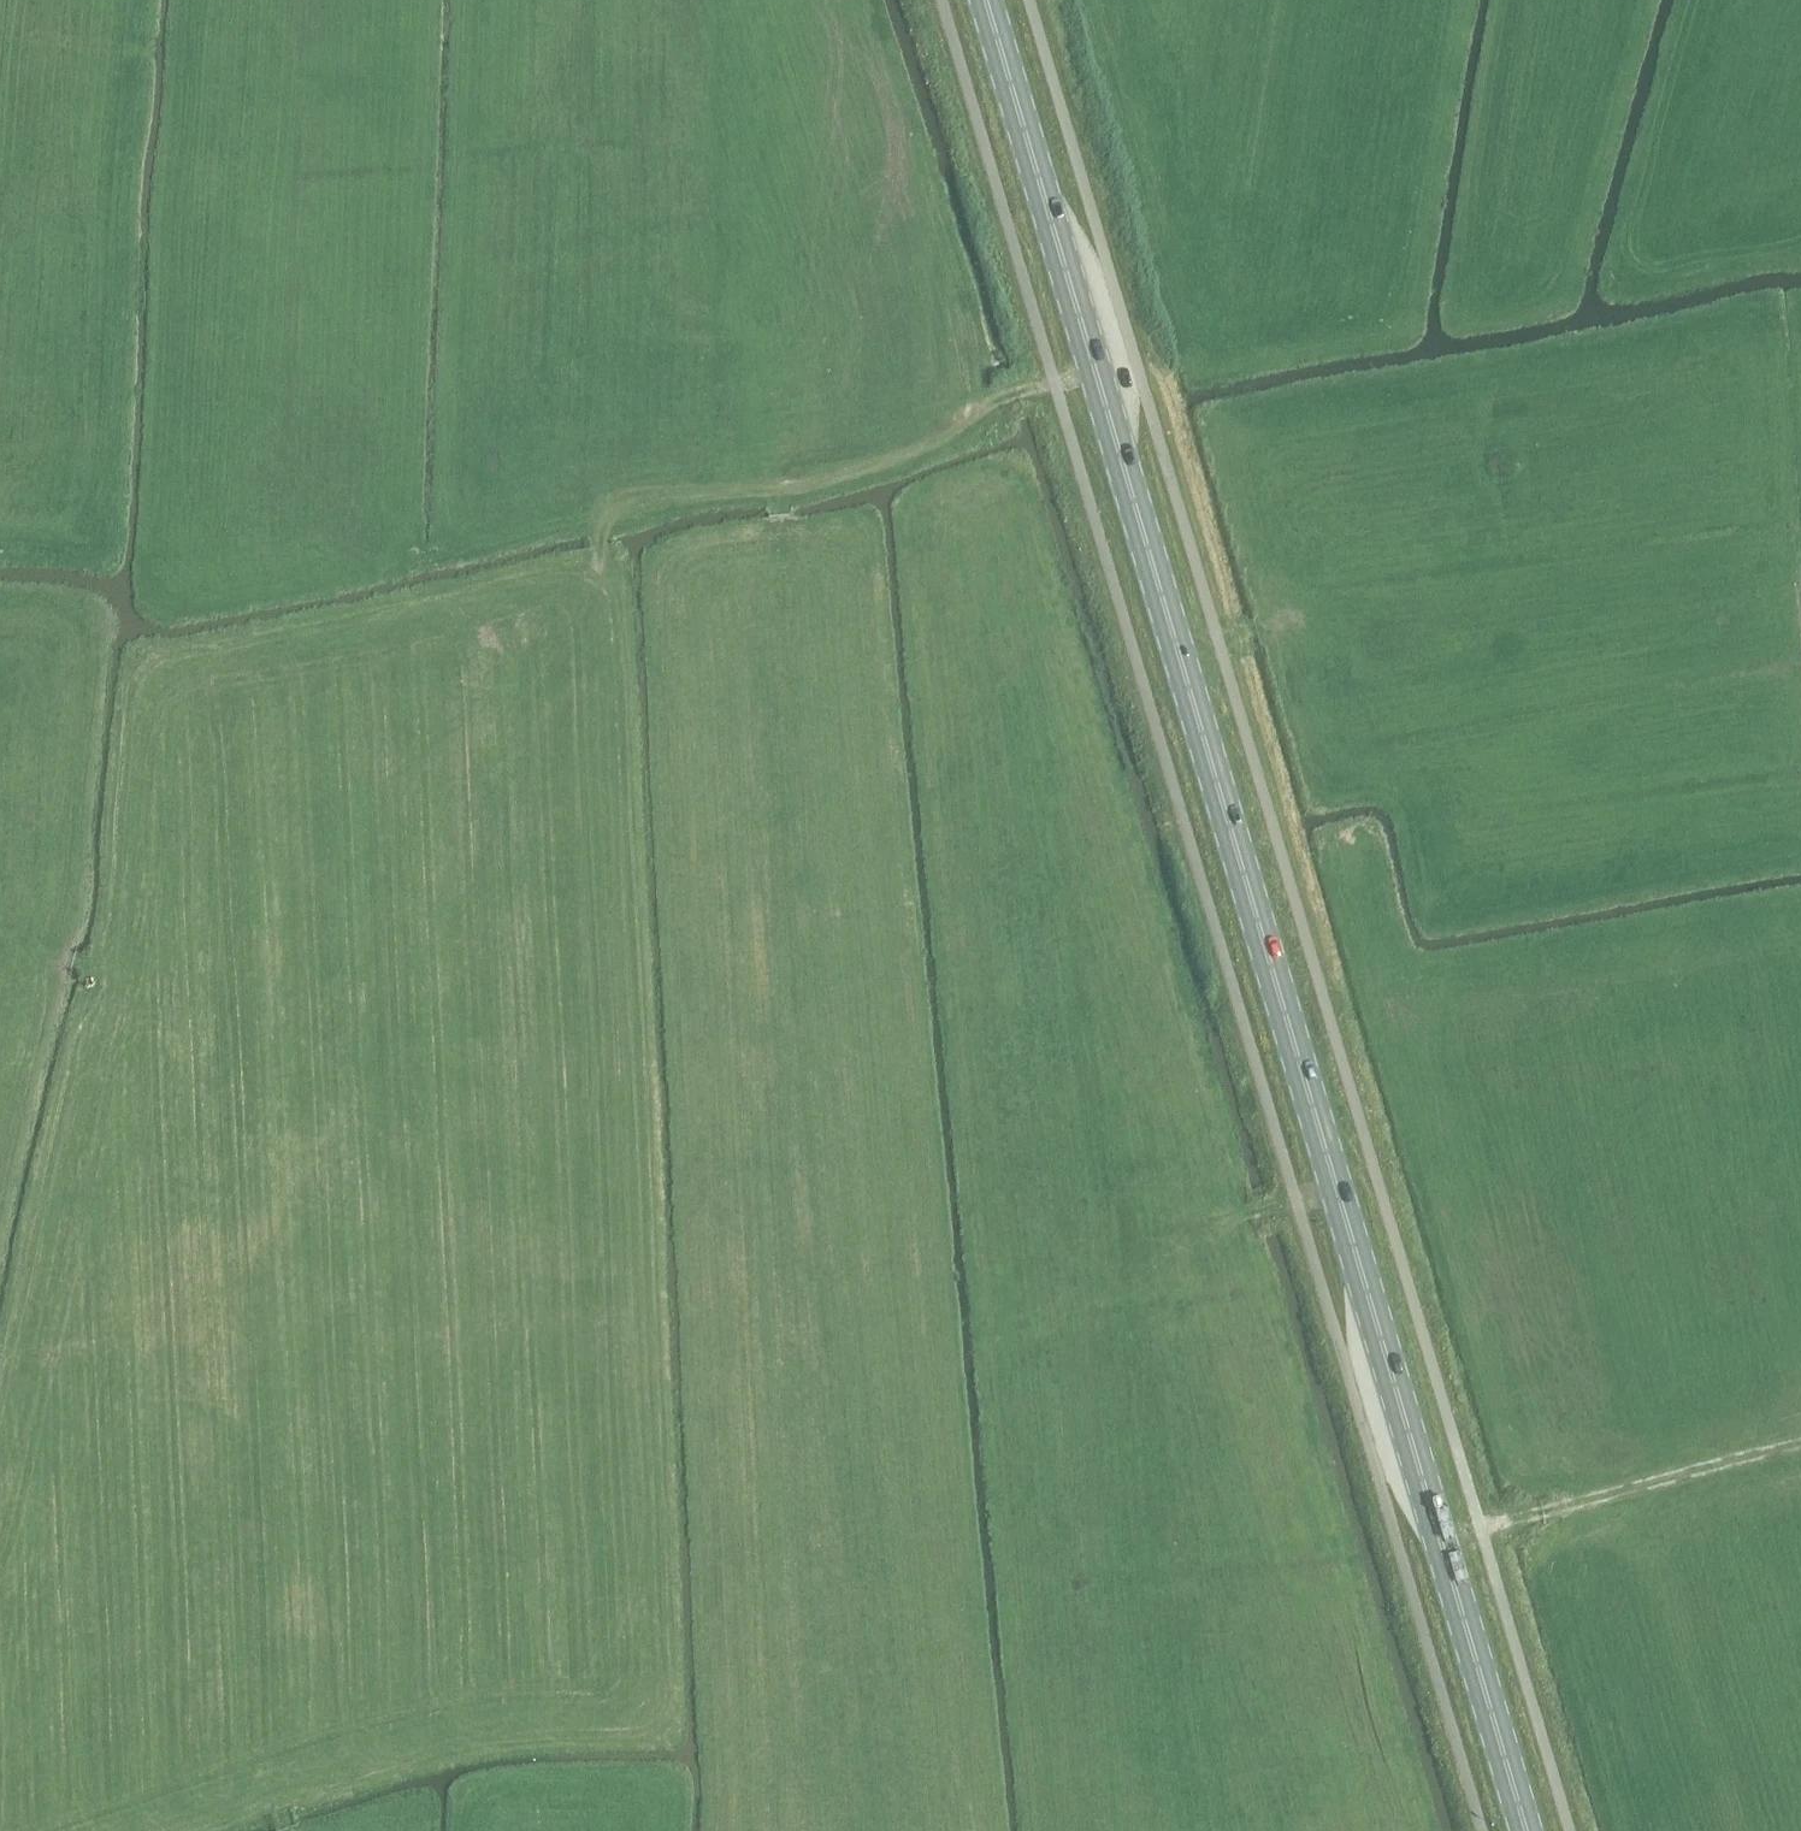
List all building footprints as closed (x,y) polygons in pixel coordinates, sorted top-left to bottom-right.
[(1496,1769),(1501,1797),(1511,1795),(1507,1768),(1496,1769)]
